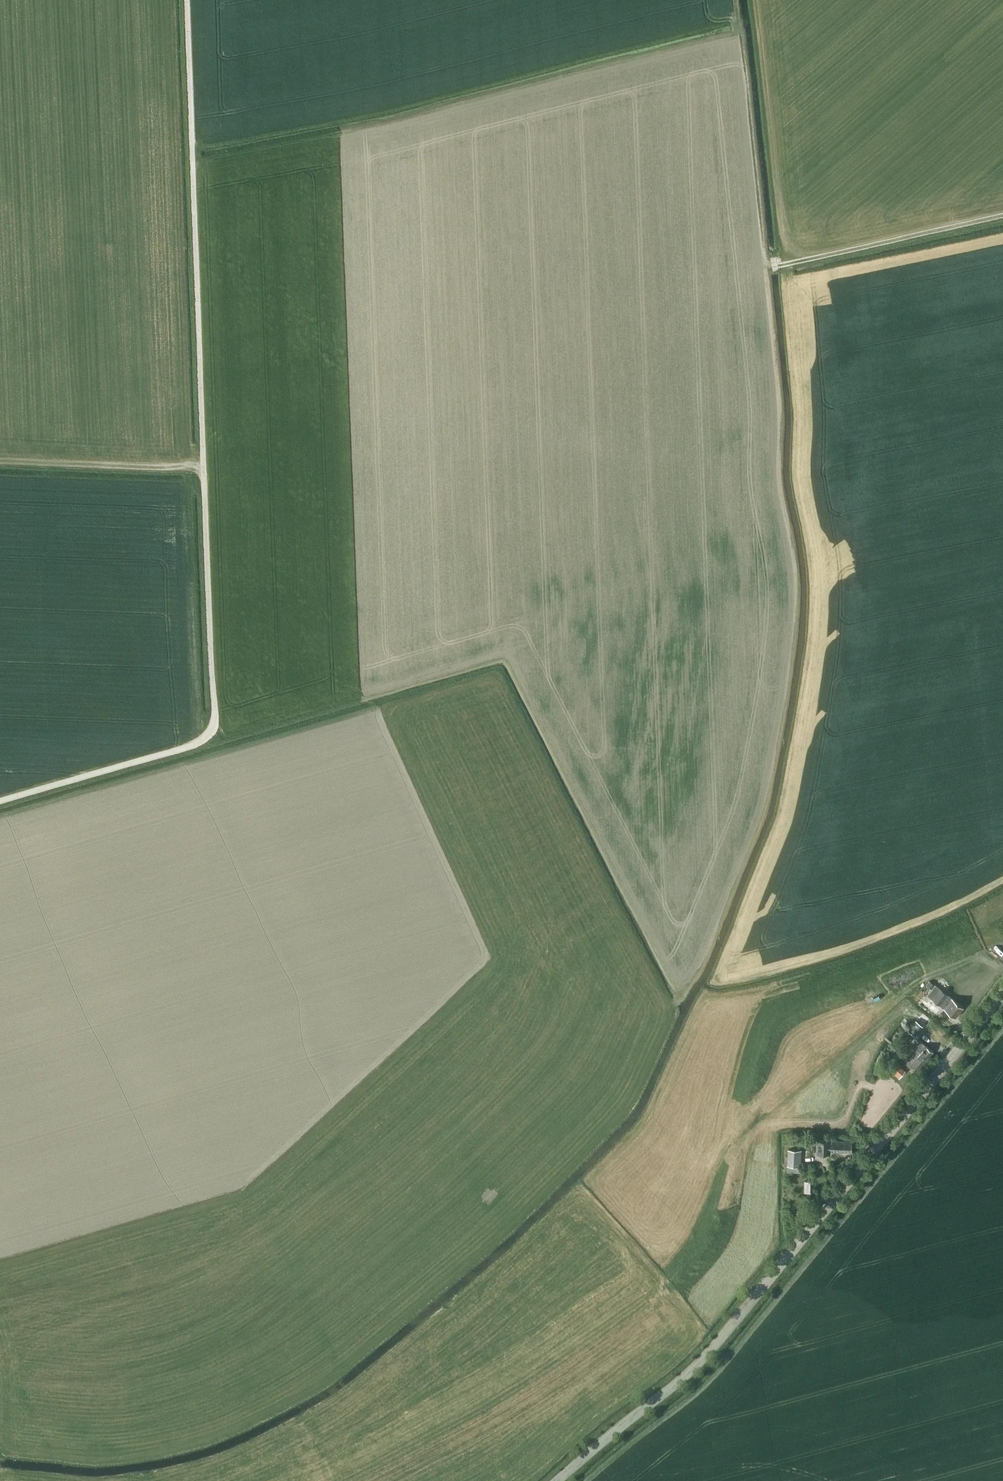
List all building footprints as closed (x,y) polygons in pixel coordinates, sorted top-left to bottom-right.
[(930,980),(926,985),(932,989),(935,984),(930,980)] [(936,985),(928,995),(922,1002),(936,1013),(939,1009),(935,1006),(938,1003),(956,1017),(964,1007),(936,985)] [(922,1025),(916,1020),(908,1030),(914,1034),(922,1025)] [(915,1047),(918,1050),(907,1063),(917,1072),(929,1058),(934,1052),(920,1040),(915,1047)] [(892,1061),(888,1070),(900,1076),(905,1066),(892,1061)] [(831,1152),(832,1151),(852,1152),(852,1142),(818,1140),(817,1152),(831,1152)] [(800,1166),(801,1166),(802,1150),(788,1149),(787,1171),(799,1172),(800,1166)]
